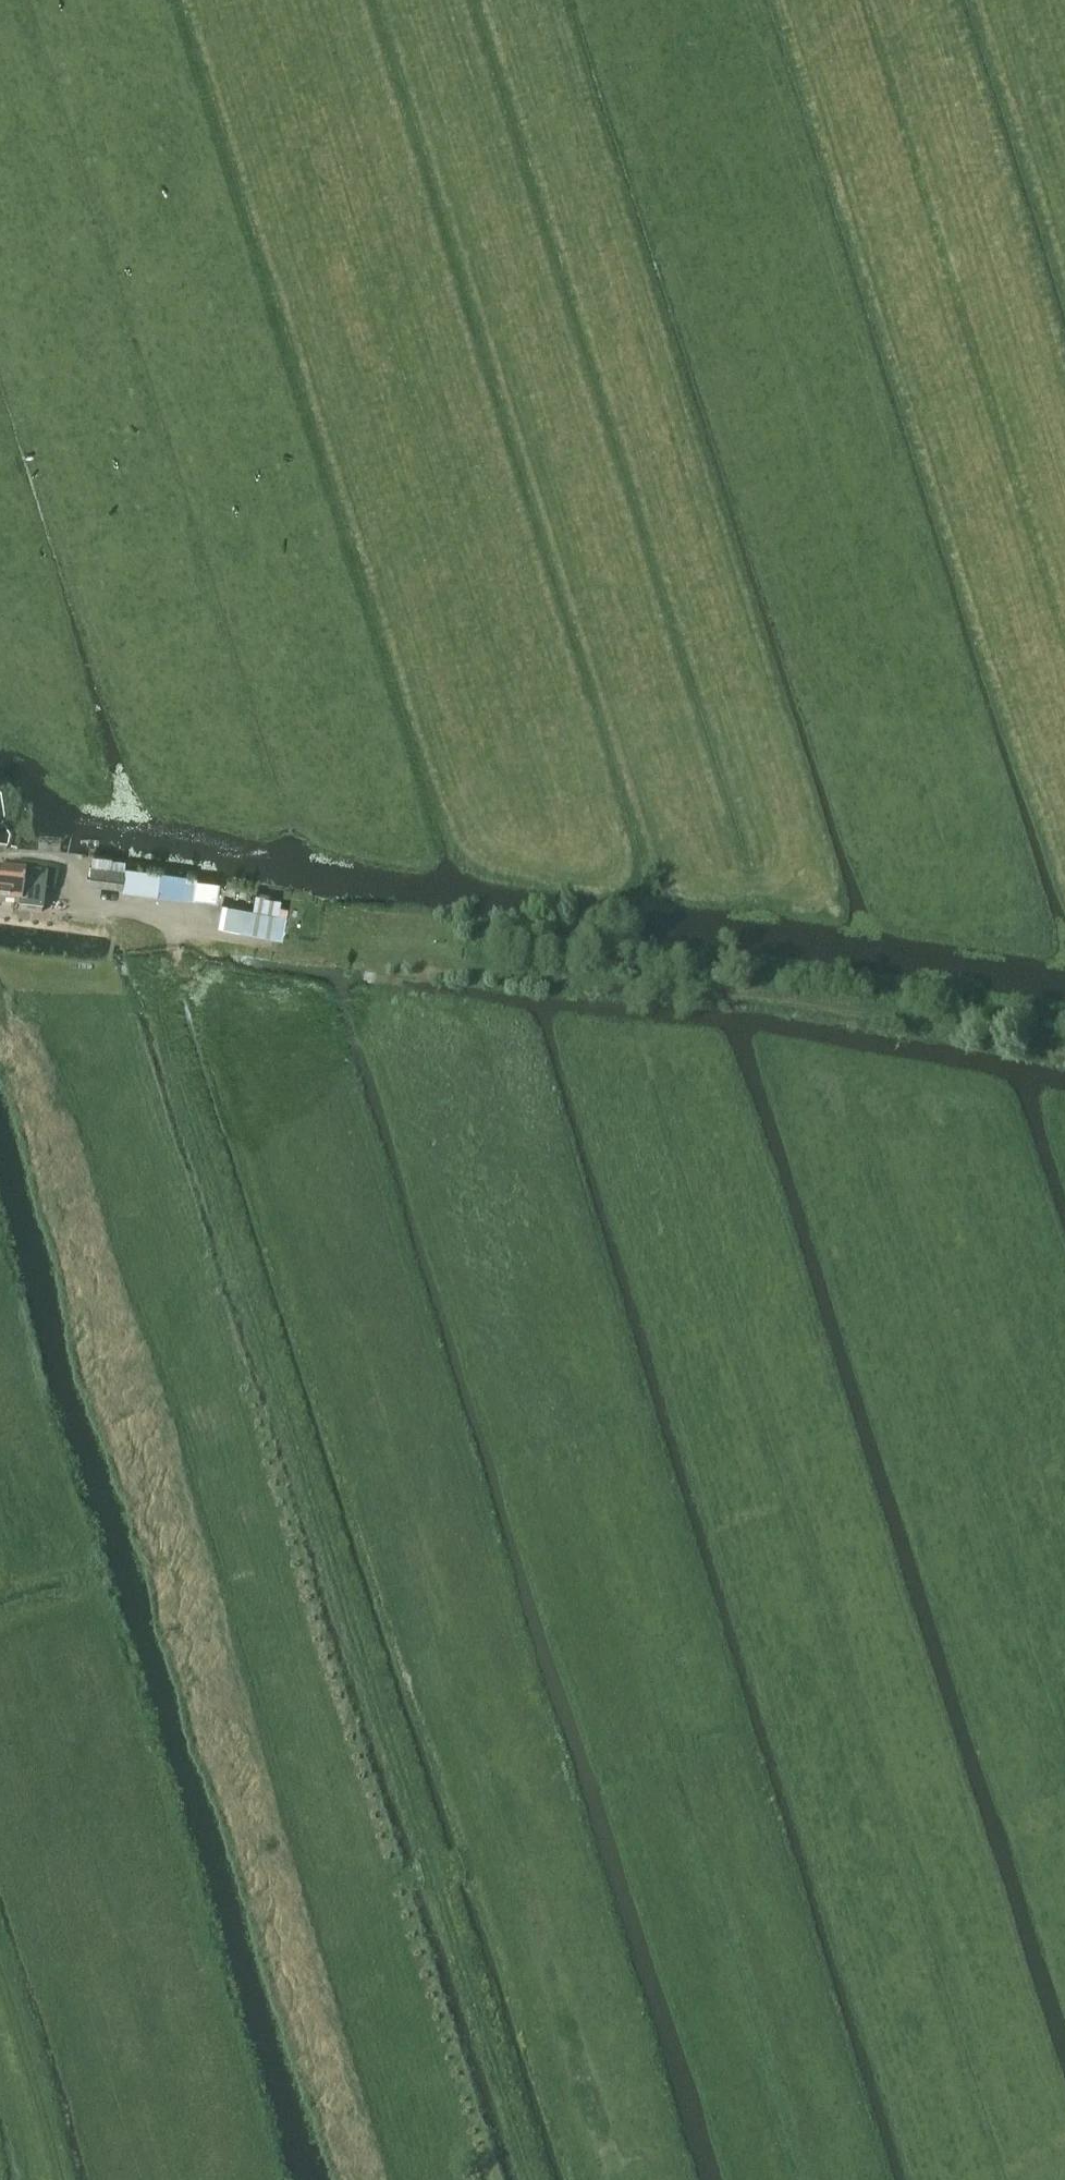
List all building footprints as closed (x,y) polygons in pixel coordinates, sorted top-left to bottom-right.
[(93,862),(90,884),(123,888),(124,888),(126,866),(93,862)] [(124,888),(123,889),(197,898),(218,900),(219,899),(221,880),(199,878),(199,875),(126,866),(124,888)] [(19,904),(18,911),(42,913),(44,889),(46,877),(0,872),(0,902),(19,904)] [(284,937),(288,914),(279,913),(254,908),(245,907),(241,929),(284,937)]
